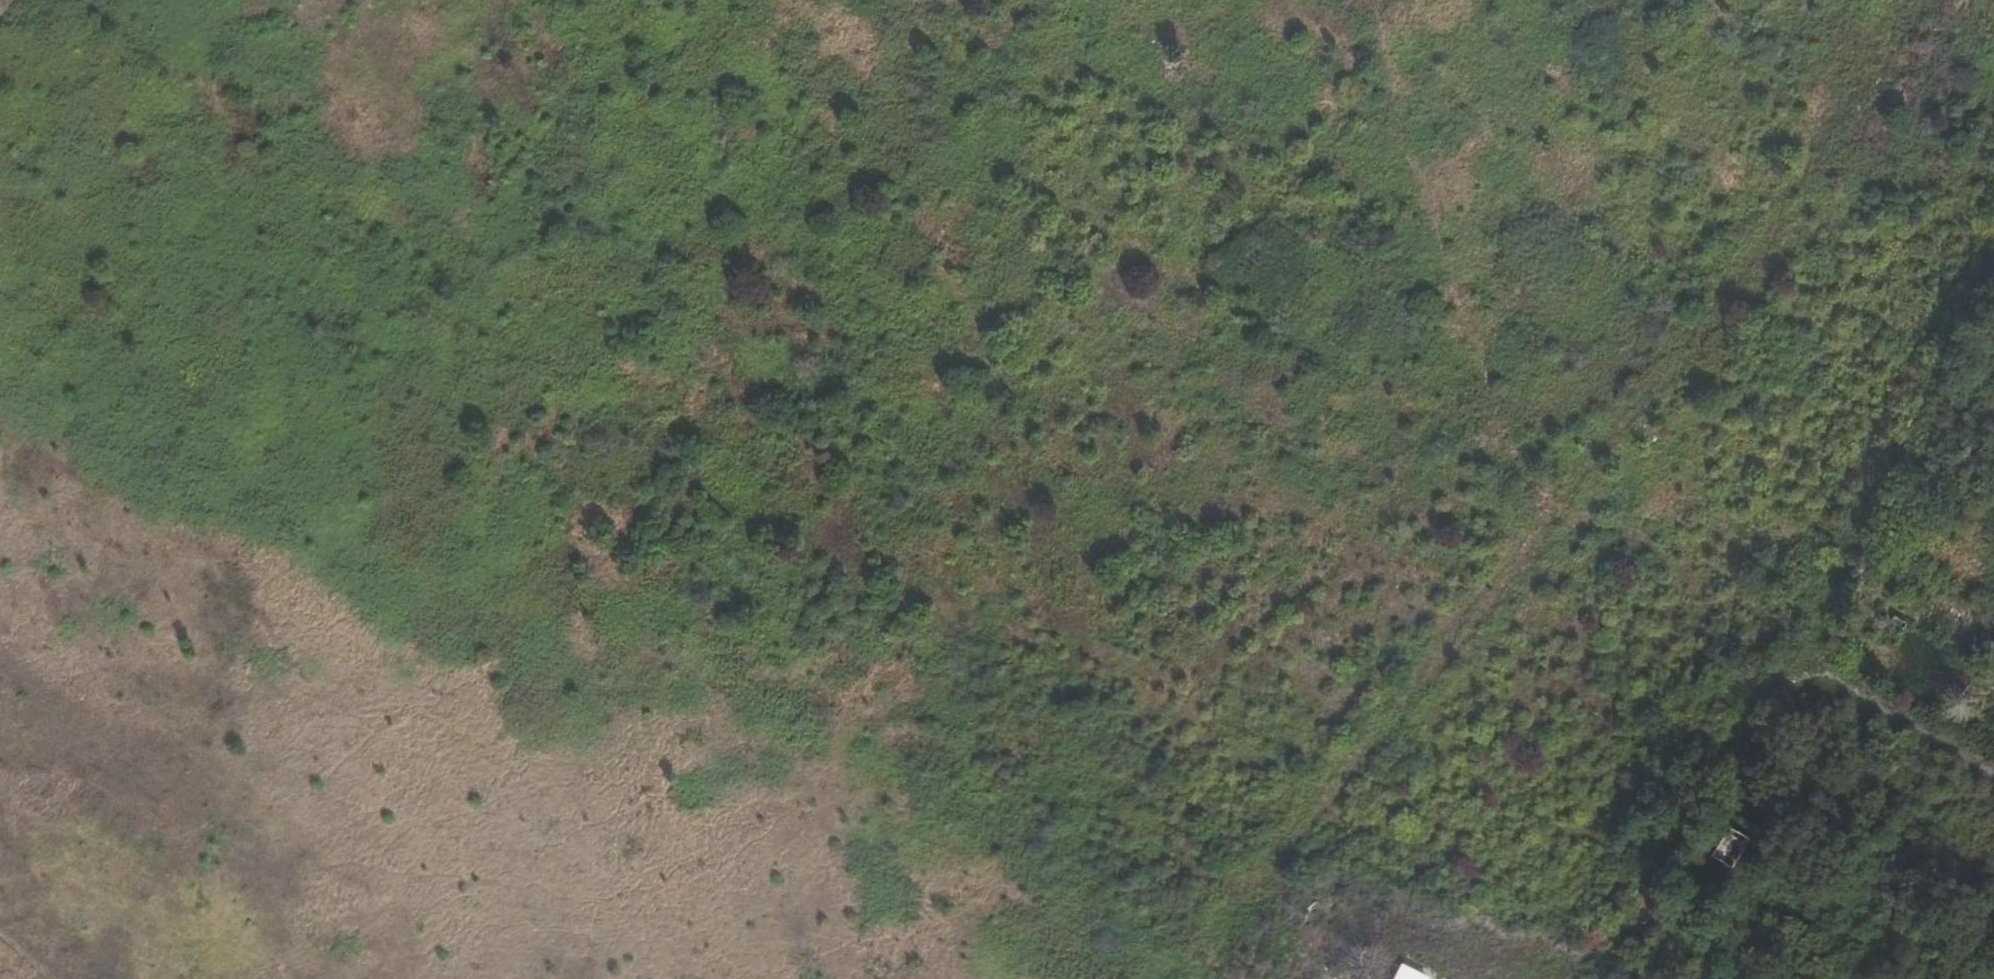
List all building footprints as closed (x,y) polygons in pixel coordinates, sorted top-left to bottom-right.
[(1883,658),(1900,632),(1873,616),(1857,641),(1883,658)] [(1751,828),(1732,815),(1726,823),(1745,836),(1751,828)] [(1726,865),(1745,836),(1726,823),(1707,852),(1726,865)] [(1287,967),(1311,978),(1333,978),(1352,941),(1310,920),(1287,967)]
